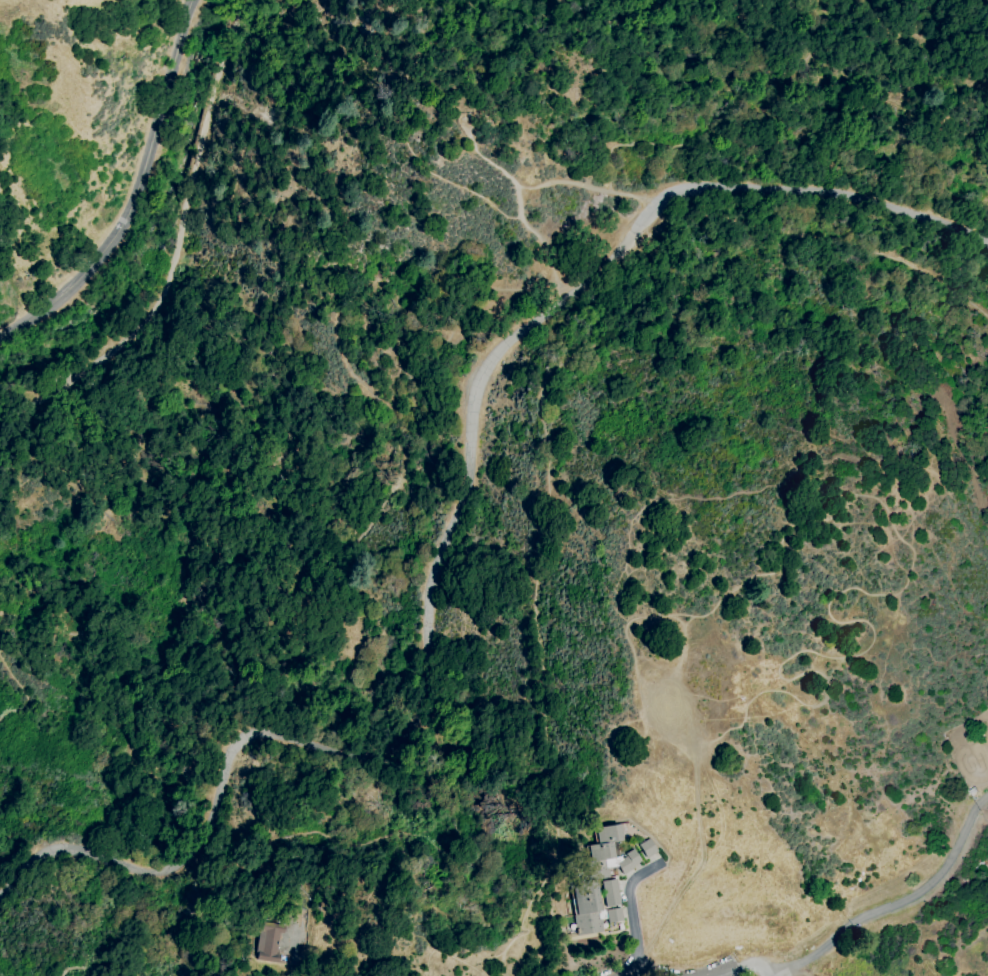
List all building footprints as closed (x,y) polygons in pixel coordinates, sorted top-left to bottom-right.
[(598,845),(595,828),(619,825),(622,841),(612,842),(598,845)] [(647,858),(639,845),(650,838),(658,851),(647,858)] [(590,862),(587,846),(598,845),(612,842),(614,858),(590,862)] [(633,866),(627,856),(626,854),(633,849),(641,861),(633,866)] [(620,857),(622,859),(627,856),(633,866),(634,868),(623,875),(618,867),(616,867),(614,858),(620,857)] [(589,881),(586,862),(590,862),(614,858),(616,867),(608,868),(609,877),(595,880),(589,881)] [(986,861),(987,864),(987,870),(984,873),(979,866),(986,861)] [(603,894),(601,881),(616,879),(618,892),(603,894)] [(574,899),(571,884),(589,881),(595,880),(598,895),(574,899)] [(605,908),(603,894),(618,892),(620,905),(605,908)] [(576,915),(574,899),(598,895),(600,911),(576,915)] [(577,936),(574,916),(576,915),(600,911),(621,908),(623,921),(608,923),(607,919),(601,920),(603,932),(577,936)] [(279,964),(255,960),(259,930),(261,931),(262,922),(284,925),(283,934),(280,934),(277,954),(280,955),(279,964)]
